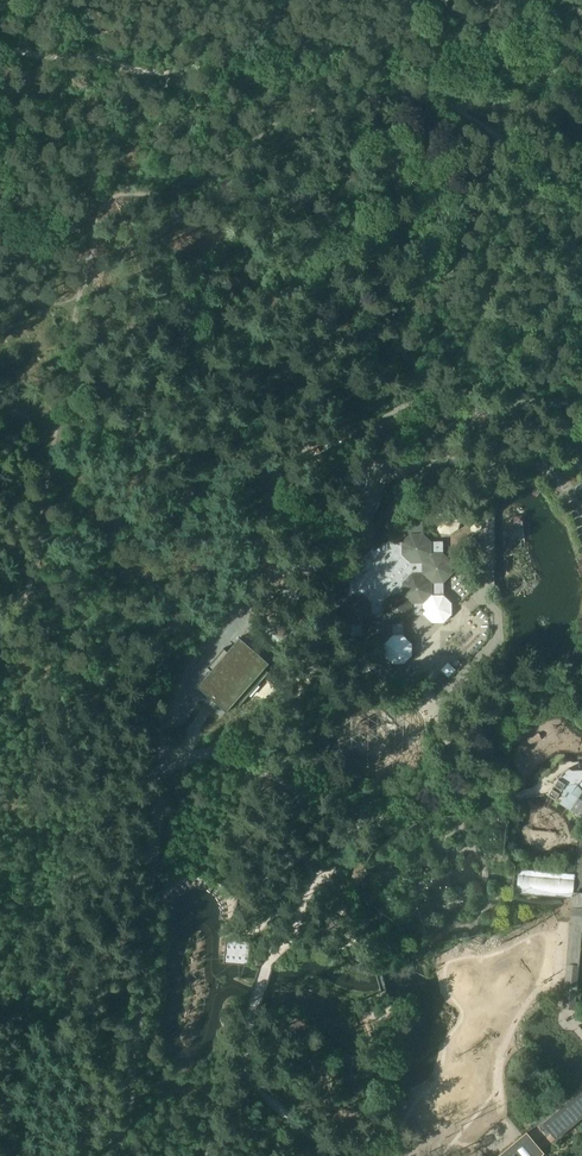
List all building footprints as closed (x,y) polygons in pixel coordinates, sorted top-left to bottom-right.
[(559,459),(560,465),(568,464),(568,459),(567,455),(559,456),(559,459)] [(350,594),(342,603),(342,615),(351,623),(351,635),(356,635),(360,635),(363,635),(371,644),(383,643),(392,635),(404,633),(404,623),(412,614),(424,614),(424,603),(431,595),(443,594),(443,582),(452,573),(452,561),(442,553),(443,541),(431,541),(429,539),(422,533),(410,533),(402,541),(390,541),(388,541),(379,542),(378,542),(375,544),(374,546),(357,564),(350,571),(350,594)] [(211,670),(197,686),(211,698),(210,699),(215,704),(216,703),(226,712),(234,703),(238,707),(268,672),(264,668),(269,663),(252,648),(240,637),(227,651),(224,648),(207,667),(211,670)] [(336,661),(336,683),(345,683),(344,661),(336,661)] [(581,791),(581,769),(572,770),(569,768),(563,773),(562,775),(558,778),(554,784),(551,789),(547,795),(555,800),(565,785),(566,786),(576,784),(581,791)] [(450,811),(453,814),(456,817),(461,813),(462,812),(458,804),(450,811)] [(571,915),(581,915),(581,908),(581,836),(578,835),(575,873),(573,897),(571,915)] [(518,868),(516,892),(533,894),(538,894),(573,897),(575,873),(563,872),(518,868)] [(228,910),(236,911),(236,899),(228,898),(228,910)] [(225,938),(223,962),(248,965),(251,940),(225,938)] [(568,1095),(542,1117),(496,1155),(539,1155),(540,1155),(581,1120),(581,1084),(568,1095)]
